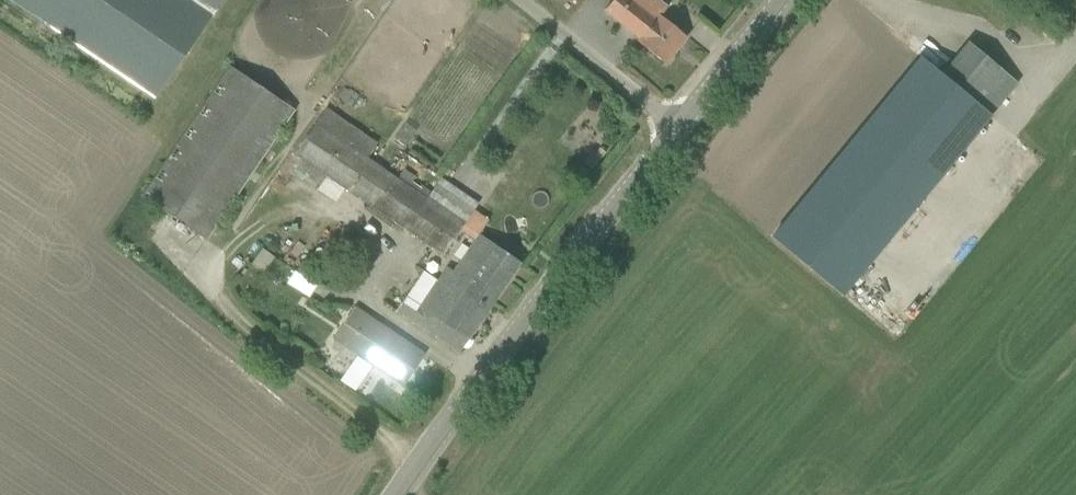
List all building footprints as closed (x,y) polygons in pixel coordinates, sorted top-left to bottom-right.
[(155,93),(217,0),(17,0),(155,93)] [(687,36),(661,16),(667,8),(658,0),(613,0),(605,9),(641,38),(638,41),(665,63),(687,36)] [(969,41),(942,73),(991,115),(1018,82),(969,41)] [(231,66),(143,196),(206,239),(294,109),(231,66)] [(465,224),(316,123),(295,154),(444,254),(465,224)] [(521,262),(479,234),(453,272),(444,284),(438,280),(412,319),(460,352),(521,262)] [(249,261),(273,278),(284,263),(260,246),(249,261)] [(286,281),(308,294),(314,283),(293,270),(286,281)] [(334,338),(404,386),(425,355),(354,307),(334,338)]
